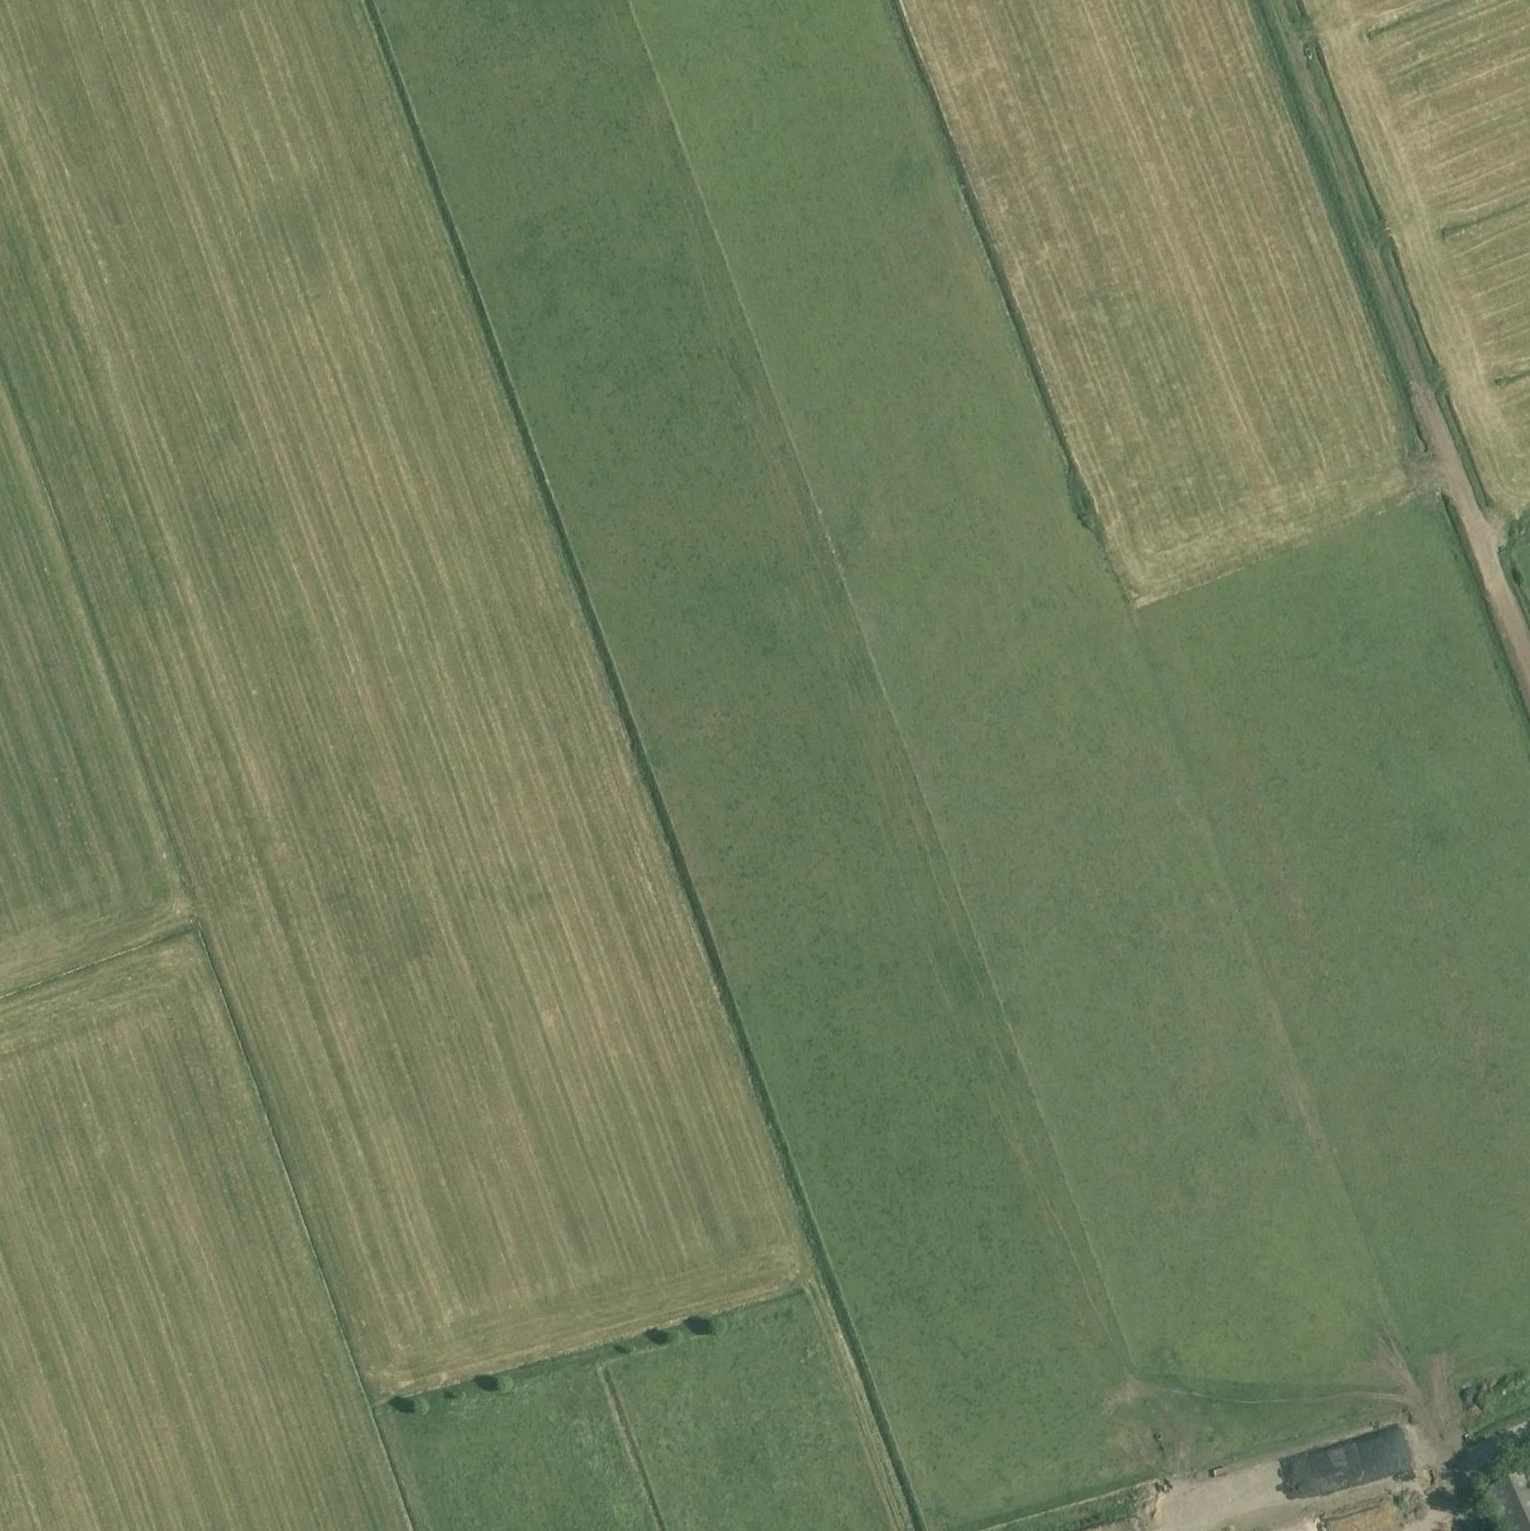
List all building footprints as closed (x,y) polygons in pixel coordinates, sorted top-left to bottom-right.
[(1475,1514),(1482,1530),(1513,1530),(1501,1502),(1475,1514)]
